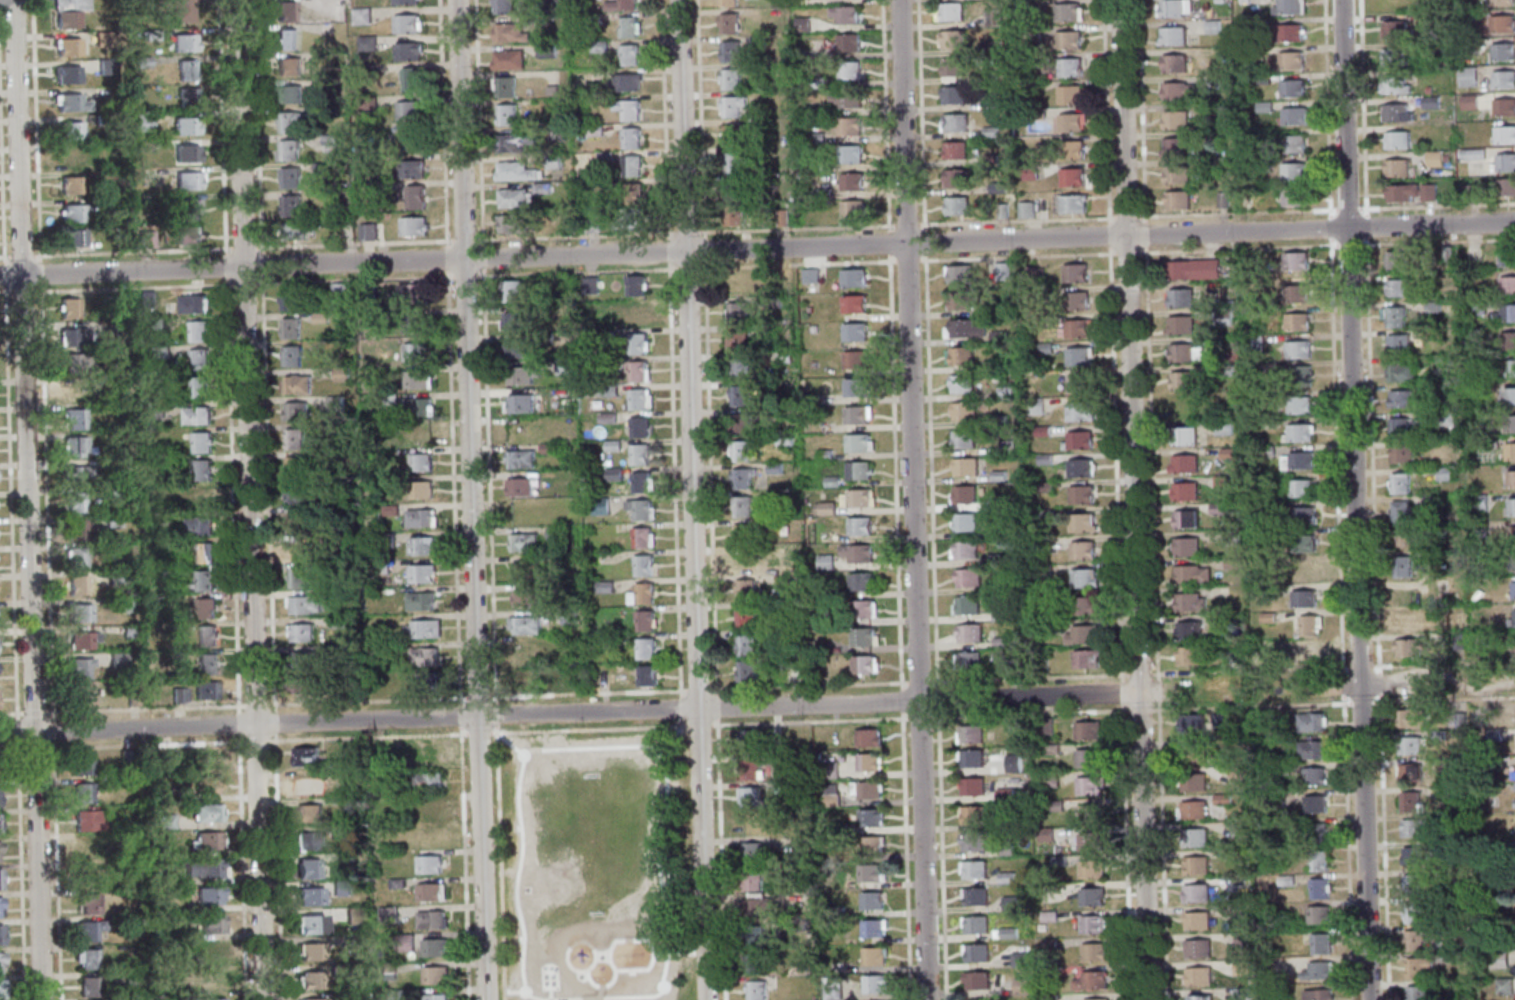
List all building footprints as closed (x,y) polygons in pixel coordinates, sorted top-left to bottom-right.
[(55,28),(54,0),(88,0),(88,10),(78,11),(78,28),(55,28)] [(153,13),(152,0),(162,0),(171,0),(191,0),(192,21),(172,22),(171,8),(162,8),(163,13),(153,13)] [(494,14),(493,0),(510,0),(510,13),(494,14)] [(544,14),(544,0),(556,0),(557,14),(544,14)] [(617,2),(617,0),(634,0),(634,11),(604,12),(604,2),(617,2)] [(1015,10),(1030,10),(1030,0),(1015,0),(1015,10)] [(1159,18),(1159,0),(1190,0),(1190,13),(1183,14),(1183,18),(1159,18)] [(1276,6),(1276,0),(1299,0),(1300,14),(1270,15),(1270,6),(1276,6)] [(276,21),(275,2),(293,1),(293,21),(276,21)] [(934,22),(961,21),(960,3),(939,4),(939,11),(933,11),(934,22)] [(1054,5),(1054,23),(1079,22),(1078,4),(1054,5)] [(857,23),(836,24),(835,16),(829,17),(828,8),(856,7),(857,23)] [(353,9),(369,9),(370,24),(353,25),(353,9)] [(984,27),(1000,26),(1000,10),(984,10),(984,27)] [(1471,21),(1458,22),(1457,11),(1471,11),(1471,21)] [(737,13),(737,33),(720,33),(720,26),(719,26),(719,14),(737,13)] [(599,23),(585,23),(585,14),(599,14),(599,23)] [(1416,14),(1430,14),(1430,22),(1416,22),(1416,14)] [(1489,15),(1513,14),(1514,31),(1490,32),(1489,15)] [(394,33),(394,16),(418,15),(418,22),(421,22),(421,30),(418,30),(418,32),(394,33)] [(618,38),(617,18),(635,17),(635,29),(634,29),(635,37),(618,38)] [(807,17),(807,32),(794,32),(794,17),(807,17)] [(1251,18),(1251,28),(1266,28),(1266,18),(1251,18)] [(1204,20),(1205,34),(1219,33),(1218,20),(1204,20)] [(1404,21),(1405,27),(1411,27),(1411,36),(1405,36),(1405,37),(1381,38),(1381,29),(1382,29),(1382,22),(1404,21)] [(527,42),(493,43),(493,25),(520,24),(520,34),(527,33),(527,42)] [(1277,25),(1299,24),(1300,41),(1277,42),(1277,25)] [(1159,28),(1160,40),(1156,40),(1157,47),(1184,46),(1184,28),(1159,28)] [(294,48),(277,49),(276,29),(293,29),(294,48)] [(156,30),(157,39),(142,40),(142,30),(156,30)] [(940,32),(941,50),(965,49),(964,31),(940,32)] [(95,47),(94,32),(109,32),(110,46),(95,47)] [(1046,50),(1079,49),(1079,32),(1054,33),(1055,40),(1046,40),(1046,50)] [(172,35),(193,34),(194,51),(172,52),(172,35)] [(858,50),(836,51),(836,34),(858,34),(858,50)] [(374,49),(359,50),(358,37),(374,36),(374,49)] [(749,37),(764,36),(764,47),(750,48),(749,37)] [(79,38),(79,54),(57,55),(57,49),(54,49),(53,39),(79,38)] [(984,41),(984,55),(998,54),(998,40),(984,41)] [(605,52),(590,52),(590,42),(604,41),(605,52)] [(738,62),(721,62),(721,53),(720,53),(720,41),(738,41),(738,50),(737,50),(738,62)] [(419,60),(396,61),(395,44),(421,43),(422,54),(418,54),(419,60)] [(536,44),(553,43),(554,58),(536,58),(536,44)] [(1490,44),(1513,43),(1514,60),(1490,61),(1490,44)] [(619,66),(619,45),(636,45),(636,57),(635,57),(635,65),(619,66)] [(1381,49),(1404,48),(1404,64),(1382,65),(1381,49)] [(522,69),(492,70),(491,61),(493,61),(493,52),(521,51),(522,69)] [(1278,53),(1278,70),(1302,70),(1302,53),(1278,53)] [(1024,54),(1025,65),(1040,65),(1040,54),(1024,54)] [(1162,73),(1186,72),(1185,55),(1161,56),(1162,73)] [(149,67),(135,67),(134,57),(148,57),(149,67)] [(277,59),(298,58),(299,74),(277,75),(277,59)] [(114,74),(98,74),(98,59),(114,59),(114,74)] [(940,60),(941,77),(963,76),(962,59),(940,60)] [(1049,77),(1080,76),(1079,59),(1056,60),(1056,67),(1049,67),(1049,77)] [(177,60),(194,60),(195,81),(178,81),(177,60)] [(837,80),(837,62),(858,62),(859,79),(837,80)] [(765,63),(766,73),(751,74),(751,64),(765,63)] [(358,64),(373,64),(374,79),(359,80),(358,64)] [(54,67),(79,66),(79,82),(56,83),(56,78),(54,78),(54,67)] [(402,93),(402,69),(419,68),(420,92),(402,93)] [(1474,86),(1458,86),(1457,69),(1474,68),(1474,86)] [(739,89),(722,89),(721,82),(720,69),(738,69),(739,89)] [(1491,72),(1513,71),(1513,76),(1514,76),(1514,87),(1491,88),(1491,72)] [(980,72),(980,82),(996,82),(996,72),(980,72)] [(637,91),(617,91),(617,75),(639,74),(639,82),(637,83),(637,91)] [(1208,76),(1208,87),(1224,86),(1223,75),(1208,76)] [(1380,76),(1401,76),(1401,85),(1408,84),(1408,92),(1381,93),(1380,76)] [(512,77),(513,98),(496,98),(495,78),(512,77)] [(823,87),(810,88),(810,78),(823,77),(823,87)] [(319,80),(334,79),(334,89),(319,89),(319,80)] [(1279,98),(1304,97),(1304,79),(1279,80),(1279,98)] [(1161,84),(1162,101),(1185,100),(1185,97),(1194,97),(1193,84),(1184,84),(1184,83),(1161,84)] [(277,86),(300,85),(301,101),(278,102),(277,86)] [(546,95),(546,86),(555,86),(555,95),(546,95)] [(940,87),(941,105),(964,104),(963,86),(940,87)] [(1057,86),(1057,104),(1081,104),(1081,86),(1057,86)] [(177,88),(195,88),(196,108),(178,109),(177,88)] [(838,108),(838,104),(828,104),(828,95),(837,94),(837,91),(859,91),(860,107),(838,108)] [(88,110),(58,111),(57,95),(79,94),(80,101),(88,100),(88,110)] [(375,110),(358,110),(357,96),(374,96),(375,110)] [(721,96),(745,96),(745,105),(739,105),(739,117),(722,117),(722,112),(721,112),(721,96)] [(1475,110),(1460,110),(1460,96),(1475,96),(1475,110)] [(1421,97),(1437,97),(1437,108),(1422,108),(1421,97)] [(981,99),(982,110),(996,109),(995,98),(981,99)] [(1492,99),(1514,98),(1514,114),(1493,115),(1492,99)] [(1254,102),(1255,112),(1270,112),(1270,101),(1254,102)] [(396,120),(396,103),(419,102),(420,119),(396,120)] [(621,121),(621,110),(612,110),(612,102),(636,102),(637,121),(621,121)] [(1406,103),(1406,113),(1410,113),(1410,119),(1384,120),(1383,104),(1406,103)] [(1209,104),(1209,114),(1224,114),(1223,104),(1209,104)] [(496,106),(513,105),(514,125),(496,126),(496,106)] [(809,115),(796,115),(795,106),(809,105),(809,115)] [(336,107),(336,116),(319,116),(319,107),(336,107)] [(1280,108),(1281,126),(1305,125),(1304,108),(1280,108)] [(1162,111),(1162,129),(1188,129),(1188,111),(1162,111)] [(135,132),(134,114),(150,113),(150,131),(135,132)] [(304,113),(305,124),(295,124),(296,132),(279,133),(278,114),(304,113)] [(967,114),(941,115),(941,132),(967,132),(967,114)] [(1057,115),(1058,133),(1081,131),(1080,114),(1057,115)] [(94,115),(109,115),(109,125),(95,125),(94,115)] [(173,118),(195,117),(196,133),(173,134),(173,118)] [(836,119),(859,118),(860,135),(837,136),(836,119)] [(80,122),(81,138),(59,139),(59,122),(80,122)] [(741,124),(741,142),(724,143),(723,125),(741,124)] [(564,139),(547,140),(546,126),(563,125),(564,139)] [(600,136),(586,136),(585,125),(600,125),(600,136)] [(1493,127),(1514,126),(1514,143),(1494,144),(1493,127)] [(404,151),(403,128),(420,127),(421,150),(404,151)] [(982,127),(982,137),(997,137),(996,127),(982,127)] [(621,149),(620,129),(636,128),(637,148),(621,149)] [(1203,131),(1203,142),(1218,141),(1218,131),(1203,131)] [(1385,132),(1407,131),(1408,148),(1385,148),(1385,132)] [(822,142),(810,143),(810,133),(822,133),(822,142)] [(533,134),(533,144),(523,144),(523,151),(497,151),(496,135),(533,134)] [(323,151),(322,135),(336,135),(337,150),(323,151)] [(1279,136),(1303,135),(1303,152),(1280,153),(1279,136)] [(1163,139),(1163,151),(1160,151),(1160,157),(1188,157),(1188,138),(1163,139)] [(279,140),(296,140),(297,160),(278,160),(277,151),(279,151),(279,140)] [(96,152),(96,141),(110,141),(110,152),(96,152)] [(149,151),(135,151),(135,142),(149,141),(149,151)] [(1058,142),(1081,141),(1082,159),(1059,160),(1058,142)] [(965,159),(965,142),(943,142),(943,160),(965,159)] [(196,144),(197,160),(175,161),(174,145),(196,144)] [(860,146),(860,163),(837,163),(836,146),(860,146)] [(81,149),(81,165),(60,166),(59,149),(81,149)] [(1460,160),(1460,150),(1482,150),(1482,159),(1460,160)] [(610,162),(596,163),(595,152),(610,151),(610,162)] [(724,152),(741,152),(742,172),(725,173),(724,152)] [(1426,152),(1440,152),(1441,165),(1427,165),(1426,152)] [(544,170),(544,155),(559,154),(559,169),(544,170)] [(982,155),(982,165),(997,165),(997,154),(982,155)] [(1494,155),(1514,154),(1514,171),(1495,171),(1494,155)] [(639,177),(622,177),(621,157),(638,156),(639,177)] [(1201,159),(1201,173),(1215,172),(1215,159),(1201,159)] [(1406,159),(1407,176),(1385,177),(1384,160),(1406,159)] [(422,178),(398,179),(397,161),(422,161),(422,178)] [(817,171),(817,162),(830,161),(830,171),(817,171)] [(495,181),(495,172),(497,172),(496,163),(524,162),(524,170),(537,170),(537,179),(495,181)] [(326,163),(327,172),(313,173),(313,163),(326,163)] [(1280,165),(1281,182),(1304,181),(1303,164),(1280,165)] [(1037,180),(1036,165),(1022,166),(1022,180),(1037,180)] [(1188,166),(1163,166),(1163,184),(1187,184),(1188,166)] [(297,168),(298,189),(281,189),(280,168),(297,168)] [(1083,169),(1060,170),(1060,188),(1083,187),(1083,169)] [(98,171),(116,170),(116,180),(99,180),(98,171)] [(943,171),(944,188),(965,188),(965,170),(943,171)] [(176,173),(196,172),(197,188),(176,188),(176,173)] [(840,174),(861,173),(862,190),(841,191),(840,174)] [(83,176),(83,192),(61,193),(60,177),(83,176)] [(1514,178),(1514,187),(1514,194),(1497,195),(1496,178),(1514,178)] [(725,180),(742,179),(742,199),(725,199),(725,180)] [(363,193),(362,182),(377,181),(378,192),(363,193)] [(988,182),(988,193),(1005,192),(1004,181),(988,182)] [(815,199),(814,182),(829,182),(829,198),(815,199)] [(1434,200),(1420,200),(1420,183),(1434,182),(1434,200)] [(548,183),(548,193),(532,194),(531,184),(548,183)] [(623,205),(622,185),(637,184),(637,205),(623,205)] [(1415,184),(1416,195),(1409,195),(1409,200),(1387,201),(1387,185),(1415,184)] [(1475,184),(1476,197),(1462,198),(1461,185),(1475,184)] [(406,210),(405,187),(422,187),(423,209),(406,210)] [(530,207),(499,208),(498,204),(497,204),(497,191),(524,190),(524,194),(530,194),(530,207)] [(1304,207),(1303,190),(1282,190),(1282,208),(1304,207)] [(1189,209),(1188,192),(1164,193),(1165,210),(1189,209)] [(1217,193),(1217,208),(1227,207),(1227,192),(1217,193)] [(281,196),(297,195),(298,216),(281,216),(281,196)] [(1059,196),(1059,214),(1084,213),(1084,202),(1087,202),(1087,195),(1059,196)] [(198,198),(199,218),(181,218),(181,199),(198,198)] [(944,198),(944,216),(966,216),(966,198),(944,198)] [(861,201),(862,218),(841,219),(840,202),(861,201)] [(1017,203),(1017,218),(1033,218),(1032,202),(1017,203)] [(62,205),(85,204),(85,221),(63,222),(62,205)] [(726,205),(743,204),(743,224),(726,224),(726,205)] [(996,204),(996,219),(1006,218),(1005,204),(996,204)] [(612,231),(612,222),(624,221),(623,210),(639,209),(639,219),(640,219),(641,230),(612,231)] [(776,209),(786,209),(787,226),(777,226),(776,209)] [(583,232),(582,214),(597,213),(598,232),(583,232)] [(526,233),(499,234),(498,216),(526,215),(526,233)] [(399,218),(423,217),(423,225),(426,225),(427,231),(424,231),(424,235),(400,235),(399,218)] [(282,223),(304,222),(304,238),(283,239),(282,223)] [(359,240),(359,224),(374,224),(375,239),(359,240)] [(177,226),(198,226),(199,242),(178,243),(177,226)] [(63,230),(84,229),(85,244),(63,245),(63,230)] [(138,230),(152,230),(152,245),(139,246),(138,230)] [(1514,266),(1514,250),(1498,250),(1498,267),(1514,266)] [(1385,253),(1385,270),(1416,268),(1415,252),(1385,253)] [(1283,254),(1306,253),(1306,269),(1284,270),(1283,254)] [(1166,280),(1166,263),(1187,262),(1187,261),(1218,260),(1218,274),(1227,274),(1227,278),(1166,280)] [(1008,279),(995,279),(995,263),(1008,263),(1008,279)] [(1086,282),(1063,282),(1062,266),(1085,265),(1086,282)] [(943,267),(970,266),(970,284),(947,284),(947,276),(943,276),(943,267)] [(802,283),(816,283),(816,268),(801,269),(802,283)] [(1042,268),(1042,283),(1028,283),(1028,268),(1042,268)] [(864,288),(864,269),(839,270),(840,288),(864,288)] [(596,294),(581,294),(581,278),(595,277),(596,294)] [(626,296),(625,286),(624,286),(624,277),(641,277),(641,295),(626,296)] [(1499,295),(1514,295),(1514,277),(1499,277),(1499,295)] [(1385,280),(1385,297),(1407,297),(1407,280),(1385,280)] [(501,282),(518,281),(519,301),(502,302),(501,282)] [(330,284),(345,283),(345,298),(331,298),(330,284)] [(408,284),(424,284),(425,303),(408,304),(408,284)] [(1306,285),(1307,300),(1287,301),(1287,285),(1306,285)] [(281,310),(281,302),(279,302),(279,297),(281,297),(281,291),(297,290),(297,310),(281,310)] [(1192,306),(1165,307),(1165,293),(1169,293),(1168,291),(1191,290),(1192,306)] [(153,307),(139,307),(139,291),(152,291),(153,307)] [(114,293),(125,292),(126,306),(114,307),(114,293)] [(1063,293),(1087,292),(1087,309),(1063,309),(1063,293)] [(948,310),(947,294),(968,293),(969,309),(948,310)] [(205,312),(181,313),(180,296),(205,296),(205,312)] [(840,297),(841,314),(864,314),(864,296),(840,297)] [(60,299),(76,298),(76,318),(60,318),(60,299)] [(1467,314),(1484,314),(1484,300),(1467,300),(1467,314)] [(1425,302),(1425,313),(1440,312),(1439,302),(1425,302)] [(728,303),(745,303),(745,325),(728,325),(728,303)] [(594,304),(608,304),(609,317),(594,317),(594,304)] [(552,316),(552,306),(567,305),(567,316),(552,316)] [(1514,322),(1514,305),(1499,305),(1499,313),(1491,313),(1491,322),(1514,322)] [(626,307),(643,307),(644,326),(626,327),(626,307)] [(1386,328),(1403,328),(1403,308),(1385,308),(1386,328)] [(1230,324),(1216,324),(1216,310),(1230,310),(1230,324)] [(327,312),(327,322),(313,323),(312,312),(327,312)] [(503,313),(528,312),(529,329),(504,330),(503,313)] [(1284,313),(1308,312),(1308,329),(1285,330),(1284,313)] [(1051,326),(1036,326),(1035,313),(1050,313),(1051,326)] [(395,316),(426,315),(426,333),(403,334),(403,324),(395,324),(395,316)] [(1165,335),(1164,329),(1168,329),(1167,318),(1192,317),(1193,334),(1165,335)] [(281,318),(299,318),(299,327),(298,327),(299,338),(282,338),(281,318)] [(164,332),(149,332),(149,319),(163,319),(164,332)] [(189,342),(189,331),(188,331),(188,321),(206,320),(206,341),(189,342)] [(943,338),(942,328),(948,328),(948,321),(972,320),(972,327),(983,326),(983,337),(943,338)] [(1065,338),(1065,337),(1058,337),(1058,330),(1065,329),(1065,321),(1086,321),(1087,338),(1065,338)] [(840,325),(841,342),(866,342),(865,324),(840,325)] [(61,329),(85,329),(85,345),(61,345),(61,329)] [(990,332),(1007,331),(1007,345),(990,345),(990,332)] [(596,342),(596,332),(613,332),(613,342),(596,342)] [(724,351),(752,351),(752,342),(746,342),(746,332),(727,332),(727,339),(724,339),(724,351)] [(1500,350),(1514,350),(1514,332),(1500,333),(1500,350)] [(644,354),(627,354),(627,335),(644,335),(644,342),(647,342),(647,351),(644,351),(644,354)] [(1386,353),(1409,353),(1408,336),(1386,336),(1386,353)] [(1220,347),(1206,347),(1205,337),(1219,337),(1220,347)] [(505,340),(530,339),(531,356),(505,356),(505,340)] [(1308,341),(1308,356),(1286,357),(1286,341),(1308,341)] [(427,360),(404,361),(403,344),(427,344),(427,360)] [(1051,353),(1037,353),(1037,344),(1051,344),(1051,353)] [(1169,344),(1191,344),(1191,348),(1201,348),(1201,359),(1192,359),(1192,360),(1169,361),(1169,355),(1166,355),(1166,350),(1169,350),(1169,344)] [(167,357),(153,357),(152,346),(167,346),(167,357)] [(282,346),(299,346),(299,355),(298,355),(299,365),(283,366),(282,346)] [(970,364),(949,365),(949,363),(944,363),(944,350),(949,350),(949,349),(970,348),(970,364)] [(1088,365),(1066,366),(1065,349),(1087,348),(1088,365)] [(206,349),(207,369),(191,369),(190,349),(206,349)] [(776,351),(776,362),(790,362),(790,351),(776,351)] [(843,352),(843,369),(866,368),(866,364),(869,364),(869,359),(865,359),(865,352),(843,352)] [(87,353),(87,372),(62,372),(62,353),(87,353)] [(729,380),(757,378),(756,364),(745,365),(745,358),(728,359),(729,380)] [(610,359),(610,370),(596,371),(596,359),(610,359)] [(569,360),(569,374),(556,374),(555,361),(569,360)] [(995,370),(982,370),(982,362),(995,361),(995,370)] [(1514,377),(1514,361),(1503,361),(1503,378),(1514,377)] [(628,382),(628,362),(644,362),(644,371),(647,370),(648,381),(628,382)] [(1276,371),(1260,371),(1260,363),(1276,362),(1276,371)] [(1231,364),(1231,374),(1217,375),(1216,364),(1231,364)] [(1388,365),(1388,369),(1385,370),(1385,377),(1387,377),(1387,383),(1414,382),(1414,364),(1388,365)] [(1309,365),(1310,384),(1291,385),(1290,376),(1285,376),(1285,366),(1309,365)] [(538,366),(538,376),(530,376),(530,384),(507,385),(507,367),(538,366)] [(334,381),(334,367),(348,367),(348,381),(334,381)] [(405,388),(404,371),(428,370),(428,388),(405,388)] [(1192,371),(1193,389),(1170,389),(1169,372),(1192,371)] [(284,375),(293,375),(293,374),(297,374),(297,375),(309,375),(309,392),(284,393),(283,380),(284,380),(284,375)] [(115,375),(127,375),(127,388),(116,388),(115,375)] [(949,376),(972,375),(972,392),(950,392),(950,388),(949,388),(949,376)] [(191,376),(208,376),(209,396),(191,396),(191,376)] [(1066,394),(1066,376),(1088,376),(1088,393),(1066,394)] [(843,398),(867,398),(867,379),(843,379),(843,398)] [(83,380),(83,390),(78,390),(79,402),(62,402),(62,381),(83,380)] [(1432,385),(1432,397),(1450,397),(1450,385),(1432,385)] [(615,395),(599,396),(599,387),(615,386),(615,395)] [(729,387),(748,387),(749,407),(730,408),(729,387)] [(996,387),(1011,387),(1011,398),(996,398),(996,387)] [(1503,405),(1514,404),(1514,387),(1503,388),(1503,405)] [(629,409),(628,390),(646,389),(646,396),(650,396),(651,408),(645,408),(645,409),(629,409)] [(1388,408),(1410,408),(1410,391),(1388,391),(1388,408)] [(396,403),(379,404),(379,394),(395,393),(396,403)] [(506,395),(531,394),(531,412),(504,413),(504,403),(506,403),(506,395)] [(341,395),(341,409),(327,409),(326,395),(341,395)] [(1309,413),(1287,414),(1287,397),(1308,396),(1309,413)] [(1027,415),(1027,398),(1041,398),(1042,414),(1027,415)] [(433,415),(403,416),(403,399),(428,399),(429,406),(432,406),(433,415)] [(285,401),(306,401),(306,418),(284,419),(284,410),(285,410),(285,401)] [(162,417),(143,418),(143,403),(162,402),(162,417)] [(974,420),(951,420),(950,403),(974,403),(974,420)] [(1066,404),(1089,403),(1089,420),(1066,420),(1066,404)] [(183,424),(182,407),(207,406),(207,424),(183,424)] [(843,408),(844,425),(867,425),(867,420),(871,420),(871,407),(843,408)] [(63,410),(83,409),(83,429),(67,430),(66,420),(63,420),(63,410)] [(1436,427),(1453,427),(1453,412),(1436,412),(1436,427)] [(614,423),(597,424),(597,414),(614,413),(614,423)] [(729,415),(748,414),(748,435),(730,435),(729,415)] [(1005,415),(1005,426),(990,426),(990,416),(1005,415)] [(1514,433),(1514,415),(1503,415),(1503,433),(1514,433)] [(630,438),(630,427),(629,417),(646,417),(646,438),(630,438)] [(1388,419),(1388,440),(1407,439),(1406,419),(1388,419)] [(1215,435),(1215,420),(1230,420),(1230,435),(1215,435)] [(340,422),(340,434),(326,434),(325,422),(340,422)] [(1288,442),(1287,424),(1309,424),(1309,441),(1288,442)] [(408,444),(433,444),(433,425),(408,425),(408,444)] [(1049,436),(1034,436),(1034,427),(1049,426),(1049,436)] [(285,428),(301,428),(302,448),(286,448),(285,428)] [(1169,428),(1194,428),(1195,445),(1172,445),(1172,443),(1170,443),(1170,437),(1169,437),(1169,428)] [(209,431),(209,439),(211,439),(211,443),(209,443),(209,451),(193,452),(192,431),(209,431)] [(953,448),(953,447),(952,447),(952,431),(973,431),(973,448),(953,448)] [(1091,449),(1067,449),(1067,433),(1090,432),(1091,449)] [(776,435),(776,446),(792,446),(792,435),(776,435)] [(845,436),(846,452),(873,451),(872,441),(869,441),(868,435),(845,436)] [(84,436),(85,445),(80,445),(81,457),(63,458),(63,437),(84,436)] [(619,451),(604,451),(604,441),(619,441),(619,451)] [(730,442),(749,441),(750,461),(731,462),(730,442)] [(999,441),(1012,441),(1013,454),(1000,454),(999,441)] [(1514,460),(1514,443),(1503,443),(1504,460),(1514,460)] [(554,444),(554,454),(539,454),(539,444),(554,444)] [(647,464),(630,465),(630,445),(647,445),(647,464)] [(1273,455),(1260,456),(1260,446),(1273,446),(1273,455)] [(1390,447),(1390,463),(1412,463),(1411,446),(1390,447)] [(1233,448),(1233,459),(1220,459),(1220,448),(1233,448)] [(816,449),(816,460),(830,460),(830,449),(816,449)] [(532,450),(532,468),(508,469),(507,451),(532,450)] [(1280,469),(1280,456),(1289,456),(1289,452),(1312,452),(1312,468),(1280,469)] [(409,454),(429,454),(429,461),(430,461),(431,471),(409,471),(409,454)] [(1050,463),(1037,464),(1037,454),(1050,454),(1050,463)] [(285,456),(303,455),(303,475),(286,475),(285,456)] [(1197,473),(1170,474),(1170,464),(1173,464),(1172,456),(1196,456),(1197,473)] [(193,459),(210,459),(210,479),(193,480),(193,459)] [(975,459),(976,477),(953,477),(953,459),(975,459)] [(1068,478),(1068,460),(1091,459),(1091,477),(1068,478)] [(766,464),(767,475),(781,475),(781,463),(766,464)] [(846,481),(869,480),(869,475),(872,475),(872,469),(869,469),(869,463),(845,463),(846,481)] [(65,466),(90,465),(90,482),(65,483),(65,466)] [(1435,468),(1436,481),(1451,480),(1450,467),(1435,468)] [(606,481),(606,469),(621,469),(621,480),(606,481)] [(730,469),(755,469),(755,475),(749,475),(750,490),(733,490),(733,482),(730,482),(730,469)] [(1004,471),(1004,481),(991,482),(990,471),(1004,471)] [(1507,488),(1514,488),(1514,471),(1506,471),(1507,488)] [(632,493),(632,482),(631,482),(631,473),(648,472),(648,479),(652,479),(652,491),(649,491),(649,493),(632,493)] [(1390,475),(1391,495),(1409,494),(1408,474),(1390,475)] [(1228,475),(1228,488),(1213,489),(1213,475),(1228,475)] [(824,477),(824,487),(839,487),(838,476),(824,477)] [(507,479),(530,479),(530,496),(507,496),(507,479)] [(1288,497),(1288,480),(1311,480),(1312,497),(1288,497)] [(410,482),(430,481),(431,497),(410,498),(410,482)] [(1052,492),(1039,492),(1038,482),(1051,482),(1052,492)] [(1197,500),(1174,501),(1173,483),(1196,483),(1197,500)] [(287,485),(299,485),(299,492),(309,492),(309,501),(288,502),(288,498),(285,498),(285,490),(287,490),(287,485)] [(210,486),(210,506),(193,506),(193,486),(210,486)] [(954,487),(974,486),(975,503),(951,503),(951,494),(954,494),(954,487)] [(107,500),(106,488),(120,487),(121,499),(107,500)] [(1070,505),(1069,488),(1092,487),(1093,504),(1070,505)] [(846,490),(847,508),(874,507),(874,498),(870,498),(870,490),(846,490)] [(82,491),(82,511),(66,512),(65,492),(82,491)] [(1469,495),(1469,511),(1487,510),(1486,494),(1469,495)] [(1420,496),(1421,507),(1437,506),(1437,495),(1420,496)] [(751,518),(750,497),(732,497),(732,518),(751,518)] [(608,514),(591,515),(591,498),(607,498),(608,514)] [(989,499),(1002,499),(1003,509),(989,509),(989,499)] [(633,520),(633,510),(625,510),(625,501),(649,500),(649,509),(653,509),(653,520),(633,520)] [(1507,516),(1514,516),(1514,500),(1506,500),(1507,516)] [(1277,512),(1262,512),(1262,501),(1277,501),(1277,512)] [(1391,502),(1392,522),(1410,521),(1409,501),(1391,502)] [(834,502),(834,516),(819,516),(818,503),(834,502)] [(1209,504),(1223,503),(1223,513),(1209,514),(1209,504)] [(394,505),(394,515),(381,515),(381,506),(394,505)] [(1314,525),(1291,526),(1290,508),(1313,508),(1314,525)] [(405,510),(431,509),(432,518),(434,518),(434,526),(406,527),(405,510)] [(1054,519),(1039,519),(1039,510),(1054,509),(1054,519)] [(1198,510),(1199,528),(1175,528),(1175,511),(1198,510)] [(287,511),(304,511),(305,531),(287,532),(287,511)] [(118,514),(118,526),(104,526),(103,515),(118,514)] [(976,531),(955,531),(955,527),(951,527),(951,522),(955,522),(954,515),(975,514),(976,531)] [(1069,533),(1069,514),(1092,514),(1093,526),(1097,526),(1097,532),(1069,533)] [(186,518),(210,517),(210,534),(186,535),(186,518)] [(847,519),(847,536),(871,535),(870,518),(847,519)] [(66,520),(84,520),(84,522),(91,522),(91,530),(84,530),(84,538),(66,539),(66,520)] [(1469,537),(1486,536),(1486,522),(1469,523),(1469,537)] [(733,525),(733,546),(752,546),(752,524),(733,525)] [(559,527),(560,539),(546,539),(545,528),(559,527)] [(653,548),(633,548),(633,537),(632,537),(631,529),(648,528),(649,535),(652,535),(653,548)] [(1392,530),(1392,546),(1415,545),(1415,529),(1392,530)] [(1224,531),(1237,531),(1237,545),(1224,545),(1224,531)] [(392,546),(379,547),(378,533),(392,533),(392,546)] [(535,534),(536,550),(510,551),(509,534),(535,534)] [(1290,552),(1289,536),(1312,535),(1313,552),(1290,552)] [(408,537),(432,537),(432,554),(409,554),(408,537)] [(288,539),(305,538),(306,559),(289,559),(288,539)] [(1049,553),(1036,554),(1035,539),(1049,539),(1049,553)] [(1175,539),(1198,539),(1198,556),(1176,557),(1175,539)] [(174,550),(160,550),(160,541),(174,540),(174,550)] [(955,560),(955,559),(950,559),(950,550),(954,550),(954,543),(976,542),(977,559),(955,560)] [(1072,560),(1071,543),(1094,542),(1094,560),(1072,560)] [(212,543),(212,562),(196,563),(196,543),(212,543)] [(872,545),(873,563),(848,564),(847,557),(840,557),(840,546),(872,545)] [(66,547),(88,547),(88,556),(83,556),(83,568),(67,568),(66,547)] [(770,547),(770,559),(784,559),(784,547),(770,547)] [(752,554),(734,554),(734,575),(752,575),(752,554)] [(564,567),(551,567),(550,556),(564,555),(564,567)] [(817,556),(818,571),(833,570),(832,555),(817,556)] [(635,577),(634,565),(633,565),(633,556),(650,556),(651,576),(635,577)] [(1278,566),(1264,567),(1263,558),(1278,557),(1278,566)] [(1393,578),(1410,578),(1410,557),(1393,558),(1393,578)] [(1237,558),(1237,569),(1224,569),(1224,558),(1237,558)] [(387,572),(372,573),(372,560),(387,560),(387,572)] [(340,572),(324,572),(324,561),(340,561),(340,572)] [(512,562),(536,561),(536,578),(513,579),(513,573),(512,573),(512,562)] [(1314,580),(1292,580),(1291,564),(1314,564),(1314,580)] [(408,565),(431,565),(431,582),(409,582),(408,565)] [(1051,565),(1051,575),(1036,575),(1035,565),(1051,565)] [(289,566),(306,566),(306,585),(290,586),(289,566)] [(1173,584),(1173,578),(1176,578),(1175,567),(1199,566),(1199,569),(1208,568),(1208,583),(1173,584)] [(161,578),(161,568),(175,568),(175,578),(161,578)] [(212,570),(213,591),(189,592),(189,585),(197,584),(196,571),(212,570)] [(957,587),(957,571),(980,570),(980,587),(957,587)] [(1072,587),(1071,571),(1095,570),(1095,577),(1099,577),(1099,587),(1072,587)] [(107,572),(124,572),(124,585),(107,586),(107,572)] [(849,573),(849,591),(872,591),(872,574),(849,573)] [(68,575),(85,575),(85,594),(68,594),(68,575)] [(734,581),(753,580),(753,602),(736,602),(736,593),(734,593),(734,581)] [(611,581),(611,592),(596,592),(596,581),(611,581)] [(1003,582),(1017,582),(1017,592),(1003,592),(1003,582)] [(652,603),(627,604),(627,593),(634,593),(634,584),(652,583),(652,603)] [(1278,586),(1278,596),(1264,597),(1264,586),(1278,586)] [(536,589),(536,605),(513,606),(513,589),(536,589)] [(327,603),(327,590),(341,590),(342,603),(327,603)] [(1292,608),(1292,591),(1314,590),(1315,607),(1292,608)] [(432,609),(406,610),(405,593),(432,593),(432,609)] [(1206,610),(1177,611),(1177,594),(1198,593),(1199,598),(1205,598),(1206,610)] [(1052,603),(1037,603),(1037,594),(1051,594),(1052,603)] [(291,595),(311,595),(311,600),(320,600),(320,609),(312,609),(312,612),(290,612),(290,604),(291,604),(291,595)] [(176,606),(163,606),(163,596),(176,596),(176,606)] [(134,597),(134,612),(120,612),(119,598),(134,597)] [(214,597),(214,618),(197,619),(196,598),(214,597)] [(978,614),(953,614),(952,605),(957,605),(957,598),(978,597),(978,614)] [(1073,615),(1072,598),(1095,598),(1095,614),(1073,615)] [(848,602),(873,602),(874,619),(849,620),(848,602)] [(89,604),(89,620),(68,621),(68,604),(89,604)] [(755,629),(755,609),(736,609),(736,629),(755,629)] [(561,624),(560,610),(576,610),(576,623),(561,624)] [(636,631),(636,611),(652,611),(652,622),(651,622),(652,631),(636,631)] [(1006,611),(1006,621),(993,621),(992,611),(1006,611)] [(1274,623),(1260,623),(1260,613),(1274,612),(1274,623)] [(1394,613),(1394,630),(1416,629),(1416,612),(1394,613)] [(1215,624),(1215,614),(1229,614),(1229,624),(1215,624)] [(1316,615),(1317,636),(1301,637),(1300,616),(1316,615)] [(329,617),(345,617),(345,627),(329,628),(329,617)] [(507,618),(539,617),(539,634),(513,635),(513,630),(508,630),(507,618)] [(404,638),(404,626),(411,626),(411,621),(439,620),(439,637),(404,638)] [(1056,631),(1037,632),(1037,621),(1055,621),(1056,631)] [(1178,623),(1201,622),(1201,638),(1178,639),(1178,623)] [(291,624),(312,623),(312,640),(292,641),(291,624)] [(959,643),(958,626),(981,625),(982,642),(959,643)] [(197,627),(214,626),(214,646),(197,647),(197,627)] [(122,627),(136,627),(136,637),(122,637),(122,627)] [(1066,644),(1066,635),(1073,635),(1073,627),(1098,627),(1098,643),(1066,644)] [(850,629),(851,647),(878,646),(878,636),(874,636),(874,629),(850,629)] [(775,640),(790,640),(790,630),(775,630),(775,640)] [(70,633),(90,632),(90,648),(70,649),(70,633)] [(1473,633),(1473,650),(1484,650),(1484,634),(1473,633)] [(1451,635),(1452,650),(1462,650),(1462,635),(1451,635)] [(735,636),(754,636),(754,657),(735,657),(735,636)] [(619,646),(605,646),(605,637),(619,637),(619,646)] [(993,648),(993,638),(1007,637),(1007,647),(993,648)] [(653,658),(637,658),(637,649),(636,649),(635,639),(653,639),(653,658)] [(1394,641),(1394,658),(1418,657),(1418,651),(1426,651),(1426,639),(1394,641)] [(404,652),(390,652),(390,643),(404,643),(404,652)] [(1303,643),(1316,643),(1317,660),(1304,660),(1303,643)] [(515,644),(515,662),(538,662),(538,644),(515,644)] [(1292,661),(1292,646),(1301,646),(1301,661),(1292,661)] [(1179,665),(1179,648),(1201,647),(1202,665),(1179,665)] [(439,664),(409,665),(409,648),(436,648),(436,656),(439,656),(439,664)] [(313,651),(313,668),(293,669),(292,651),(313,651)] [(1101,656),(1096,656),(1097,668),(1074,669),(1073,652),(1100,651),(1101,656)] [(124,653),(124,667),(110,667),(110,654),(124,653)] [(959,669),(958,653),(979,653),(980,669),(959,669)] [(1229,667),(1228,653),(1242,653),(1242,667),(1229,667)] [(198,655),(214,654),(215,674),(198,674),(198,655)] [(850,657),(851,676),(874,675),(874,657),(850,657)] [(91,658),(91,667),(86,667),(87,679),(71,679),(70,658),(91,658)] [(1033,675),(1033,660),(1047,659),(1047,675),(1033,675)] [(738,663),(755,663),(755,683),(737,683),(736,669),(738,669),(738,663)] [(637,686),(636,667),(653,666),(654,686),(637,686)] [(788,668),(789,683),(798,682),(798,668),(788,668)] [(514,669),(530,669),(531,688),(514,689),(514,669)] [(418,694),(418,683),(415,683),(414,673),(436,672),(436,693),(418,694)] [(293,677),(317,676),(317,693),(293,693),(293,677)] [(349,693),(348,679),(358,679),(358,693),(349,693)] [(194,683),(215,682),(216,698),(195,699),(194,683)] [(72,706),(71,687),(89,686),(89,698),(94,698),(94,706),(72,706)] [(172,688),(181,688),(181,689),(182,702),(182,703),(172,703),(172,688)] [(127,705),(127,692),(136,691),(136,705),(127,705)] [(1398,710),(1424,709),(1424,726),(1399,727),(1398,710)] [(1298,731),(1297,714),(1323,713),(1323,717),(1327,717),(1327,725),(1324,725),(1324,730),(1298,731)] [(1455,713),(1464,713),(1465,726),(1455,726),(1455,713)] [(1179,715),(1203,714),(1203,732),(1180,732),(1179,715)] [(1214,729),(1213,714),(1223,714),(1223,729),(1214,729)] [(1052,734),(1036,734),(1036,720),(1051,719),(1052,734)] [(1010,734),(1010,720),(1021,720),(1022,733),(1010,734)] [(1099,739),(1076,740),(1075,723),(1100,722),(1100,731),(1099,731),(1099,739)] [(961,743),(960,727),(981,726),(982,742),(961,743)] [(858,746),(857,729),(878,729),(879,736),(882,736),(882,745),(858,746)] [(1443,729),(1444,740),(1431,740),(1430,730),(1443,729)] [(1499,739),(1487,740),(1486,729),(1499,729),(1499,739)] [(742,751),(742,742),(741,742),(740,731),(758,730),(758,750),(742,751)] [(1420,737),(1421,753),(1399,754),(1398,737),(1420,737)] [(1325,758),(1299,759),(1299,742),(1324,741),(1324,745),(1327,745),(1328,753),(1325,753),(1325,758)] [(1058,744),(1058,754),(1044,754),(1044,745),(1058,744)] [(1206,763),(1181,763),(1181,746),(1205,745),(1206,763)] [(175,765),(159,765),(159,749),(174,748),(175,765)] [(295,767),(294,748),(318,748),(318,766),(295,767)] [(982,767),(961,767),(960,751),(981,750),(982,767)] [(1099,766),(1077,767),(1076,750),(1103,750),(1103,759),(1099,759),(1099,766)] [(120,766),(120,752),(134,752),(134,766),(120,766)] [(219,769),(196,770),(195,753),(219,752),(219,769)] [(882,762),(879,762),(880,770),(858,771),(857,754),(881,753),(882,762)] [(791,754),(805,754),(805,768),(792,768),(791,754)] [(1019,755),(1019,772),(1006,772),(1005,755),(1019,755)] [(74,776),(74,757),(90,756),(90,775),(74,776)] [(1501,767),(1487,768),(1487,758),(1500,757),(1501,767)] [(1438,773),(1437,759),(1451,759),(1452,773),(1438,773)] [(758,780),(742,781),(741,761),(758,760),(758,780)] [(838,777),(822,778),(822,762),(837,761),(838,777)] [(1290,774),(1276,775),(1275,765),(1289,764),(1290,774)] [(1399,765),(1420,764),(1421,780),(1400,781),(1399,765)] [(1229,768),(1243,768),(1243,781),(1230,781),(1229,768)] [(1325,785),(1304,786),(1304,769),(1325,768),(1325,785)] [(355,783),(340,783),(340,770),(355,770),(355,783)] [(374,770),(389,770),(389,780),(375,780),(374,770)] [(1043,788),(1042,774),(1057,773),(1057,787),(1043,788)] [(441,789),(414,790),(414,774),(441,774),(441,789)] [(1182,791),(1181,774),(1204,774),(1205,790),(1182,791)] [(195,794),(194,777),(220,777),(220,788),(216,788),(217,794),(195,794)] [(320,794),(296,795),(295,781),(298,781),(298,778),(320,778),(320,794)] [(983,778),(984,794),(961,795),(961,787),(959,787),(959,779),(983,778)] [(1077,795),(1076,779),(1103,778),(1103,788),(1101,788),(1101,794),(1077,795)] [(880,799),(859,799),(858,782),(883,781),(883,790),(880,790),(880,799)] [(789,782),(789,791),(776,792),(776,782),(789,782)] [(91,803),(75,803),(75,784),(91,783),(91,803)] [(824,806),(823,784),(837,784),(838,806),(824,806)] [(1458,786),(1459,796),(1443,796),(1443,787),(1458,786)] [(741,788),(758,787),(759,800),(763,800),(763,807),(741,807),(741,788)] [(160,800),(160,788),(175,788),(175,800),(160,800)] [(996,789),(1012,789),(1012,800),(996,801),(996,789)] [(1400,792),(1418,791),(1418,800),(1417,800),(1418,804),(1423,804),(1424,811),(1401,812),(1400,792)] [(1229,794),(1230,804),(1214,804),(1213,795),(1229,794)] [(1304,814),(1304,798),(1325,797),(1326,813),(1304,814)] [(1062,811),(1047,811),(1047,802),(1061,801),(1062,811)] [(1205,801),(1206,819),(1178,820),(1177,808),(1181,808),(1181,802),(1205,801)] [(194,822),(194,805),(220,804),(221,821),(194,822)] [(1102,822),(1078,822),(1077,806),(1101,805),(1102,822)] [(296,810),(299,810),(299,806),(321,806),(322,822),(296,823),(296,810)] [(958,808),(984,807),(984,823),(962,824),(962,816),(958,817),(958,808)] [(859,826),(858,810),(883,810),(884,818),(880,818),(881,826),(859,826)] [(76,832),(75,812),(97,811),(97,822),(105,822),(105,831),(76,832)] [(174,828),(157,829),(157,815),(173,814),(174,828)] [(999,829),(999,819),(1011,818),(1011,828),(999,829)] [(1401,837),(1401,820),(1422,819),(1423,826),(1431,826),(1431,835),(1401,837)] [(1231,823),(1245,822),(1245,836),(1231,837),(1231,823)] [(847,833),(831,834),(831,824),(846,823),(847,833)] [(1326,844),(1311,844),(1310,824),(1325,823),(1326,844)] [(332,826),(347,826),(348,839),(333,840),(332,826)] [(1052,841),(1039,841),(1038,829),(1052,829),(1052,841)] [(1183,846),(1183,830),(1206,829),(1207,845),(1183,846)] [(221,849),(197,849),(189,849),(189,841),(196,841),(196,832),(220,832),(221,849)] [(323,833),(324,850),(298,851),(297,833),(323,833)] [(985,833),(985,851),(963,851),(962,843),(960,843),(960,834),(985,833)] [(1079,851),(1078,834),(1101,833),(1102,850),(1079,851)] [(860,854),(860,837),(883,837),(883,845),(882,845),(883,853),(860,854)] [(97,859),(81,859),(80,849),(77,849),(76,839),(96,839),(97,859)] [(743,844),(759,844),(759,863),(744,863),(743,844)] [(999,844),(1012,844),(1012,856),(1000,856),(999,844)] [(1402,848),(1424,847),(1424,863),(1403,864),(1402,848)] [(1247,850),(1247,860),(1234,860),(1234,850),(1247,850)] [(340,853),(355,852),(355,862),(340,863),(340,853)] [(1292,862),(1280,862),(1280,853),(1292,852),(1292,862)] [(1310,871),(1310,852),(1325,852),(1326,871),(1310,871)] [(1065,865),(1052,866),(1052,856),(1064,855),(1065,865)] [(417,874),(417,857),(441,856),(441,873),(417,874)] [(1207,857),(1208,874),(1184,875),(1183,858),(1207,857)] [(185,876),(185,869),(177,869),(177,861),(222,860),(222,867),(226,867),(226,875),(185,876)] [(319,860),(319,878),(298,879),(298,861),(319,860)] [(1103,877),(1080,877),(1079,861),(1103,860),(1103,877)] [(959,862),(985,861),(986,877),(963,878),(963,873),(960,873),(959,862)] [(885,881),(859,882),(858,865),(878,865),(878,870),(885,870),(885,881)] [(98,866),(98,876),(94,877),(94,886),(77,887),(77,867),(98,866)] [(1514,878),(1501,879),(1501,869),(1513,868),(1514,878)] [(742,872),(760,871),(760,890),(743,891),(742,872)] [(1012,873),(1013,883),(999,883),(998,873),(1012,873)] [(177,884),(161,885),(160,876),(177,875),(177,884)] [(1405,875),(1420,875),(1421,895),(1405,895),(1405,875)] [(1293,886),(1278,886),(1278,876),(1293,876),(1293,886)] [(403,888),(389,889),(389,879),(403,879),(403,888)] [(1327,898),(1311,899),(1310,879),(1327,879),(1327,898)] [(333,897),(333,882),(349,882),(349,896),(333,897)] [(1184,885),(1208,884),(1209,902),(1185,902),(1184,885)] [(417,902),(416,885),(444,885),(444,901),(417,902)] [(220,904),(197,905),(197,889),(221,888),(222,899),(219,899),(220,904)] [(986,905),(965,906),(965,889),(985,888),(986,905)] [(1080,906),(1080,889),(1103,888),(1103,905),(1080,906)] [(300,906),(299,890),(323,889),(323,905),(300,906)] [(861,910),(861,893),(882,893),(883,909),(861,910)] [(77,905),(77,894),(99,894),(99,914),(82,915),(82,904),(77,905)] [(1018,896),(1019,910),(1003,910),(1003,897),(1018,896)] [(1437,897),(1452,897),(1453,906),(1438,906),(1437,897)] [(741,899),(771,898),(772,918),(746,919),(746,907),(741,907),(741,899)] [(1421,902),(1422,922),(1406,923),(1405,903),(1421,902)] [(830,917),(829,906),(844,906),(844,916),(830,917)] [(1329,923),(1307,924),(1307,907),(1328,906),(1329,923)] [(361,908),(361,924),(347,924),(347,909),(361,908)] [(396,922),(380,923),(379,908),(395,908),(396,922)] [(417,929),(417,912),(443,911),(443,929),(417,929)] [(1185,912),(1209,911),(1209,929),(1186,930),(1185,912)] [(1055,921),(1042,922),(1041,912),(1055,912),(1055,921)] [(322,934),(299,934),(299,916),(322,915),(322,934)] [(128,916),(142,916),(142,926),(128,926),(128,916)] [(200,934),(200,916),(223,916),(224,934),(200,934)] [(1104,932),(1081,933),(1081,916),(1104,916),(1104,932)] [(961,917),(986,917),(987,934),(965,935),(964,926),(962,926),(961,917)] [(887,929),(884,929),(884,936),(863,936),(862,920),(887,919),(887,929)] [(792,932),(792,921),(807,920),(808,931),(792,932)] [(105,929),(95,930),(95,941),(79,941),(79,935),(74,935),(74,924),(78,924),(78,922),(102,922),(102,923),(105,923),(105,929)] [(1502,923),(1514,922),(1514,932),(1502,933),(1502,923)] [(746,946),(746,927),(762,926),(763,946),(746,946)] [(1000,929),(1016,928),(1016,938),(1000,939),(1000,938),(1000,930),(1000,929)] [(1000,930),(1000,938),(993,938),(992,930),(1000,930)] [(1405,930),(1421,930),(1422,950),(1406,951),(1405,930)] [(168,941),(167,932),(182,932),(182,940),(168,941)] [(1248,932),(1249,945),(1235,946),(1235,932),(1248,932)] [(1312,954),(1311,935),(1329,934),(1330,954),(1312,954)] [(346,950),(346,936),(361,935),(361,950),(346,950)] [(412,951),(395,951),(395,935),(412,935),(412,951)] [(449,956),(422,956),(422,940),(449,939),(449,956)] [(1041,939),(1055,939),(1055,950),(1042,950),(1041,939)] [(1209,940),(1210,956),(1186,957),(1185,941),(1209,940)] [(223,961),(202,962),(202,944),(223,943),(223,961)] [(1082,961),(1081,944),(1105,943),(1106,961),(1082,961)] [(300,944),(324,944),(325,961),(301,961),(300,944)] [(988,961),(966,962),(965,945),(987,944),(988,961)] [(886,964),(863,965),(863,948),(887,947),(887,956),(885,956),(886,964)] [(74,951),(96,950),(96,969),(80,969),(80,962),(74,962),(74,951)] [(175,966),(160,967),(160,952),(174,951),(175,966)] [(1489,967),(1488,952),(1506,951),(1507,966),(1489,967)] [(1011,952),(1028,952),(1028,965),(1011,966),(1011,952)] [(763,974),(746,974),(746,955),(762,954),(763,974)] [(1406,958),(1431,957),(1431,967),(1422,967),(1423,977),(1407,978),(1406,958)] [(1235,975),(1234,961),(1249,961),(1250,975),(1235,975)] [(1331,978),(1301,979),(1300,971),(1310,971),(1309,963),(1331,962),(1331,978)] [(380,973),(380,963),(394,963),(395,973),(393,973),(380,973)] [(422,968),(448,967),(448,984),(423,985),(422,968)] [(1186,968),(1210,967),(1211,984),(1186,985),(1186,968)] [(1072,990),(1072,980),(1083,980),(1082,972),(1106,971),(1106,988),(1072,990)] [(201,990),(201,973),(224,972),(224,989),(201,990)] [(988,972),(988,988),(967,989),(967,982),(964,982),(964,973),(988,972)] [(125,987),(124,973),(140,973),(141,986),(125,987)] [(300,976),(303,976),(303,973),(325,973),(326,989),(300,990),(300,976)] [(380,973),(393,973),(394,980),(380,981),(380,973)] [(864,976),(888,975),(889,985),(885,985),(886,992),(864,992),(864,976)] [(79,978),(96,977),(97,997),(80,998),(79,978)] [(840,986),(823,986),(823,978),(840,978),(840,986)] [(1013,979),(1028,978),(1029,993),(1013,994),(1013,979)] [(1512,992),(1496,993),(1496,979),(1511,979),(1512,992)] [(765,982),(765,999),(748,999),(747,982),(765,982)] [(841,999),(823,999),(823,986),(840,986),(841,999)] [(1427,986),(1428,999),(1408,999),(1407,986),(1427,986)] [(1248,988),(1249,999),(1235,999),(1235,989),(1248,988)] [(1330,989),(1331,999),(1304,999),(1303,990),(1330,989)] [(400,990),(401,999),(383,999),(383,991),(400,990)]
